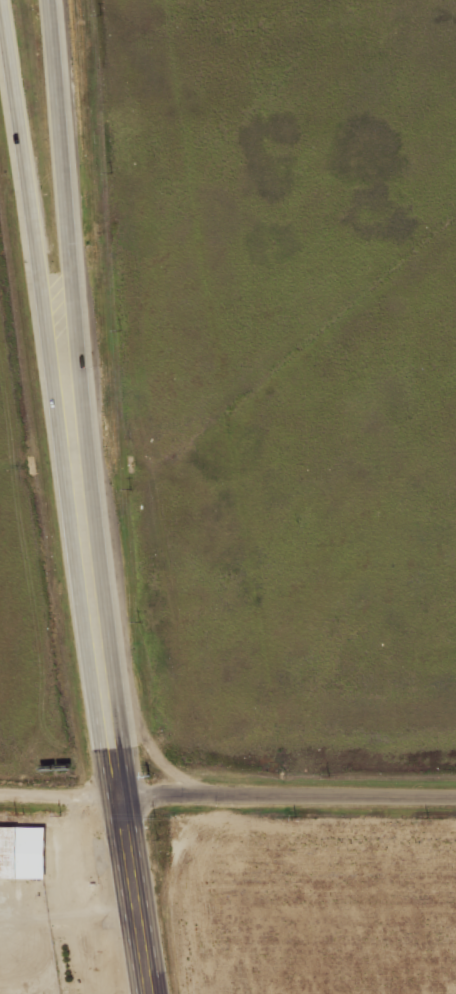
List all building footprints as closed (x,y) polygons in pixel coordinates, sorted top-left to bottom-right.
[(46,877),(47,826),(0,826),(0,877),(46,877)]
